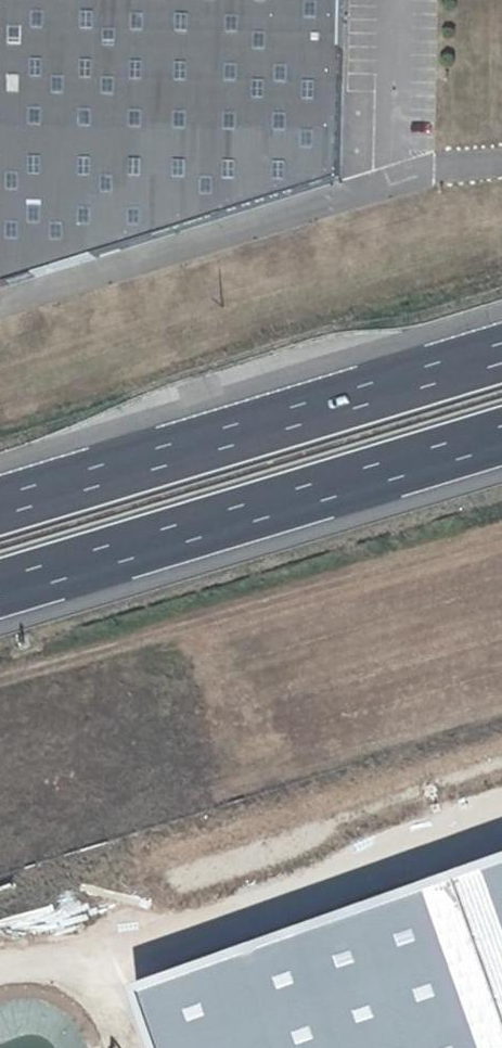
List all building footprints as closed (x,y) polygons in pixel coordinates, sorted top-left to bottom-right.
[(339,177),(343,0),(0,0),(0,283),(339,177)] [(152,1047),(501,1047),(501,865),(134,995),(152,1047)]
